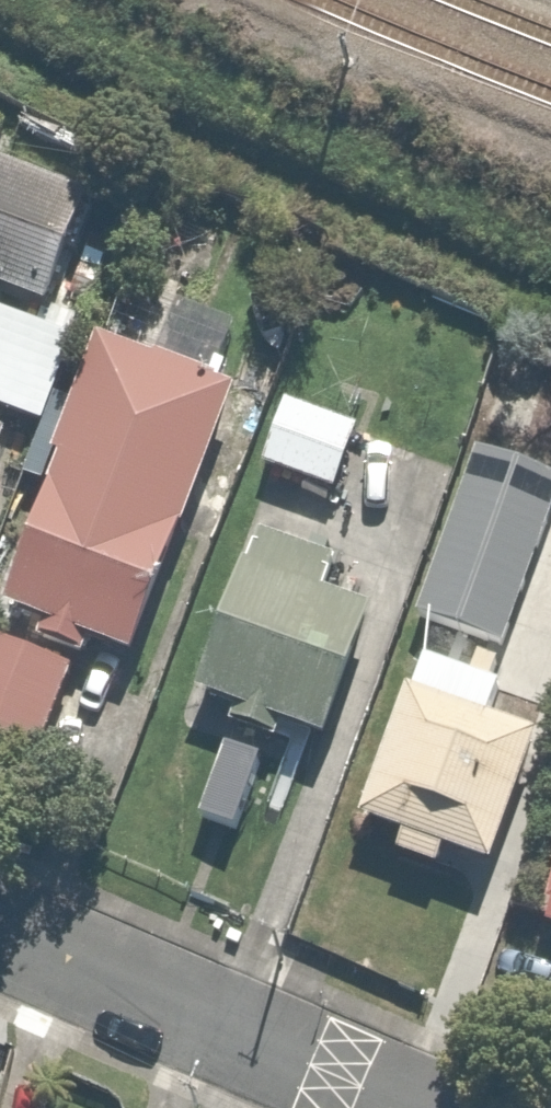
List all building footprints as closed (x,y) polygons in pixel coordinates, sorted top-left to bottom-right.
[(57,312),(92,206),(0,175),(0,293),(57,312)] [(55,334),(0,316),(0,413),(56,432),(82,357),(93,323),(63,313),(55,334)] [(248,390),(115,344),(15,634),(99,663),(106,645),(154,662),(248,390)] [(370,436),(298,408),(271,476),(343,504),(370,436)] [(13,442),(16,434),(0,428),(0,478),(13,442)] [(475,480),(418,630),(507,664),(550,548),(550,508),(475,480)] [(338,572),(261,546),(208,703),(250,718),(245,733),(292,749),(298,730),(352,749),(392,632),(326,609),(338,572)] [(70,700),(79,677),(0,647),(0,772),(38,786),(52,748),(76,757),(94,709),(70,700)] [(425,667),(371,825),(413,840),(402,872),(441,886),(451,857),(512,878),(550,767),(550,746),(497,727),(508,696),(425,667)]
